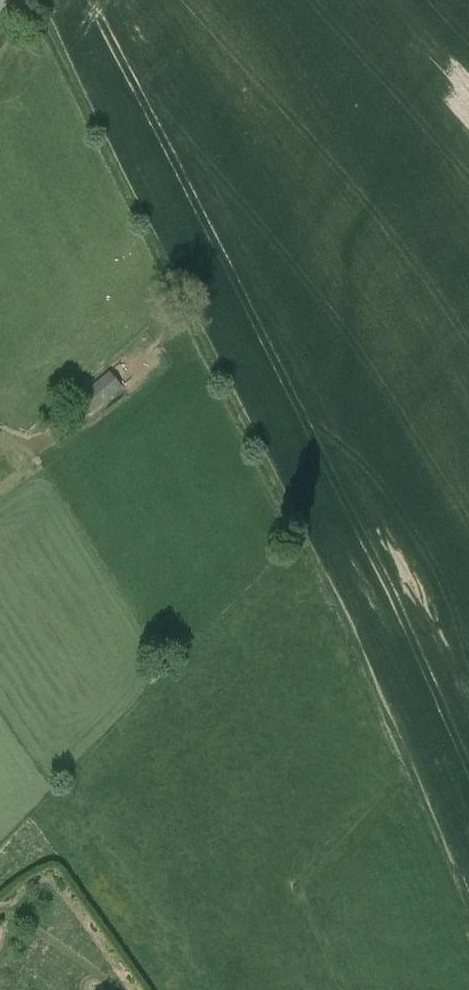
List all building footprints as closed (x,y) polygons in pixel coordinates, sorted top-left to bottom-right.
[(118,362),(109,368),(119,382),(128,376),(118,362)] [(108,370),(75,392),(88,412),(121,390),(108,370)]
